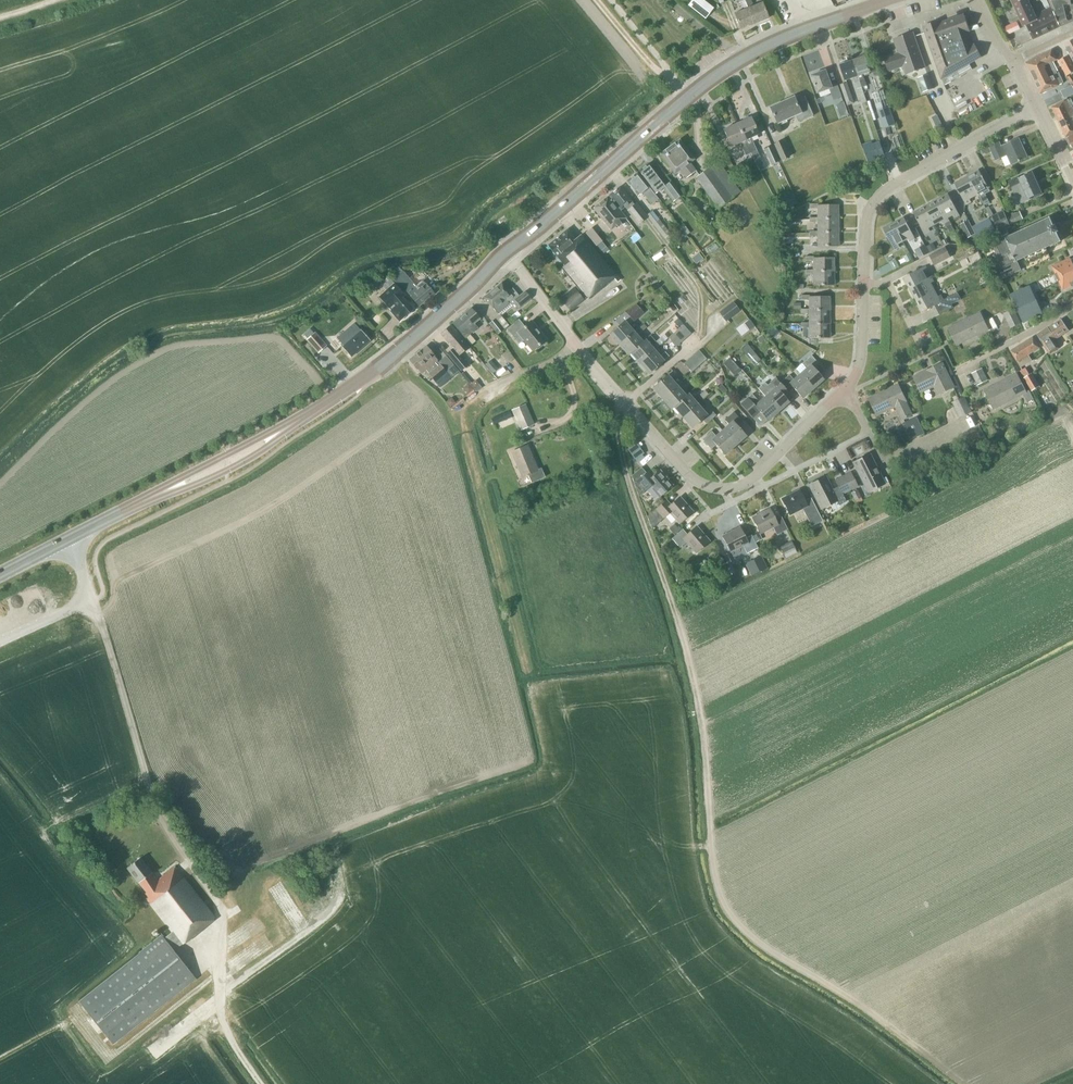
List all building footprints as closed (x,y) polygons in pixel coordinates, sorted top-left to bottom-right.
[(688,5),(705,19),(714,8),(704,0),(692,0),(688,5)] [(752,4),(753,3),(751,0),(744,0),(742,1),(743,3),(745,2),(754,23),(768,18),(762,2),(751,6),(751,4),(752,4)] [(1052,7),(1035,15),(1028,0),(1011,0),(1024,26),(1026,25),(1033,39),(1061,26),(1052,7)] [(1061,26),(1072,21),(1072,0),(1049,0),(1061,26)] [(754,23),(745,2),(743,3),(742,1),(740,2),(742,8),(743,7),(744,9),(734,13),(740,29),(754,23)] [(942,79),(981,57),(974,44),(972,45),(967,32),(969,31),(964,14),(940,22),(940,21),(923,27),(942,79)] [(1007,35),(1015,31),(1012,24),(1004,27),(1007,35)] [(913,32),(894,39),(899,53),(884,58),(889,71),(903,66),(906,74),(925,67),(913,32)] [(1065,44),(1072,60),(1072,40),(1065,44)] [(1043,66),(1051,62),(1057,60),(1052,50),(1026,62),(1036,83),(1049,77),(1043,66)] [(808,55),(811,65),(824,63),(822,52),(808,55)] [(1072,72),(1072,64),(1068,55),(1058,61),(1067,76),(1072,72)] [(853,60),(862,87),(867,85),(863,74),(871,71),(866,56),(853,60)] [(858,88),(862,87),(853,60),(841,65),(846,80),(854,77),(858,88)] [(1036,83),(1041,93),(1063,82),(1059,72),(1056,73),(1051,62),(1043,66),(1049,77),(1036,83)] [(826,70),(812,75),(818,93),(830,89),(834,100),(842,97),(837,83),(832,85),(826,70)] [(934,88),(929,74),(918,77),(923,92),(934,88)] [(847,82),(841,85),(844,95),(851,93),(847,82)] [(796,97),(772,107),(779,123),(796,115),(803,112),(806,119),(814,115),(806,96),(797,100),(796,97)] [(1070,102),(1069,99),(1064,102),(1064,101),(1052,107),(1066,137),(1072,134),(1072,108),(1070,102)] [(844,101),(836,104),(838,110),(846,107),(844,101)] [(878,110),(883,128),(895,125),(889,106),(878,110)] [(751,153),(757,151),(751,137),(758,134),(750,117),(737,123),(751,153)] [(940,120),(935,123),(938,129),(943,126),(940,120)] [(746,155),(751,153),(737,123),(723,129),(731,146),(740,142),(746,155)] [(1012,164),(1028,157),(1019,138),(1001,146),(999,141),(989,146),(996,160),(1007,155),(1012,164)] [(679,140),(660,154),(675,173),(680,169),(686,177),(696,170),(689,162),(694,159),(679,140)] [(790,156),(783,140),(774,144),(781,160),(790,156)] [(864,147),(868,161),(877,157),(885,155),(880,141),(873,144),(864,147)] [(764,148),(771,164),(779,161),(772,145),(764,148)] [(741,192),(718,161),(696,177),(718,208),(741,192)] [(750,175),(742,161),(736,165),(743,178),(750,175)] [(671,181),(666,184),(649,163),(639,171),(656,193),(663,187),(674,200),(682,194),(671,181)] [(985,194),(991,191),(979,170),(969,175),(979,194),(985,204),(990,202),(985,194)] [(659,199),(654,193),(637,172),(626,181),(638,195),(642,192),(652,204),(659,199)] [(1029,197),(1041,192),(1032,173),(1020,178),(1019,176),(1009,181),(1012,188),(1013,187),(1020,204),(1030,199),(1029,197)] [(970,199),(979,194),(969,175),(954,183),(966,204),(971,201),(970,199)] [(995,186),(998,191),(1003,188),(1000,183),(995,186)] [(636,202),(634,204),(620,186),(609,195),(621,209),(625,206),(627,209),(638,224),(648,216),(636,202)] [(954,218),(960,215),(948,193),(938,199),(948,218),(948,217),(953,215),(954,218)] [(608,196),(593,208),(611,229),(626,217),(608,196)] [(794,197),(787,201),(791,207),(797,204),(794,197)] [(948,217),(948,218),(938,199),(924,206),(934,225),(942,220),(944,223),(949,220),(948,217)] [(838,219),(838,205),(817,205),(817,204),(809,204),(809,208),(817,208),(817,217),(817,219),(838,219)] [(929,228),(934,225),(924,206),(913,212),(925,233),(930,231),(929,228)] [(673,236),(652,210),(647,215),(667,240),(673,236)] [(1024,218),(1020,211),(1008,216),(1011,224),(1024,218)] [(1010,225),(1005,213),(992,218),(998,230),(1010,225)] [(502,225),(508,220),(505,216),(499,220),(502,225)] [(838,232),(838,219),(817,219),(817,217),(809,217),(809,222),(817,222),(817,231),(817,232),(838,232)] [(910,241),(915,238),(904,217),(894,222),(903,241),(908,239),(910,241)] [(996,231),(989,217),(972,226),(979,240),(996,231)] [(1004,239),(983,248),(998,281),(1021,270),(1017,261),(1061,241),(1058,234),(1059,232),(1056,225),(1053,224),(1051,218),(1011,236),(1007,227),(1000,230),(1004,239)] [(976,234),(969,220),(960,224),(967,238),(976,234)] [(898,244),(903,241),(894,222),(883,228),(894,250),(900,247),(898,244)] [(684,238),(691,232),(685,223),(677,229),(684,238)] [(621,279),(617,275),(583,233),(575,239),(567,229),(548,245),(564,264),(561,267),(588,300),(614,278),(617,282),(621,279)] [(838,246),(838,232),(817,232),(817,231),(809,231),(809,236),(817,236),(817,246),(838,246)] [(596,246),(601,252),(605,248),(601,243),(596,246)] [(933,243),(927,246),(930,252),(937,249),(933,243)] [(915,250),(919,258),(929,253),(925,244),(915,250)] [(945,246),(929,255),(935,265),(951,257),(945,246)] [(703,259),(698,253),(691,259),(696,265),(703,259)] [(904,256),(907,262),(912,259),(909,253),(904,256)] [(834,270),(834,257),(813,257),(813,256),(805,256),(805,261),(813,261),(813,270),(834,270)] [(1072,260),(1071,258),(1052,266),(1063,290),(1072,285),(1072,259),(1072,260)] [(896,259),(889,262),(894,270),(900,267),(896,259)] [(984,265),(981,259),(973,263),(976,269),(984,265)] [(928,278),(925,273),(928,271),(925,266),(904,277),(909,288),(928,278)] [(419,306),(426,300),(399,267),(390,275),(403,290),(405,289),(419,306)] [(434,293),(422,280),(416,285),(403,270),(402,271),(399,267),(426,300),(434,293)] [(813,285),(834,285),(834,270),(813,270),(805,270),(805,275),(813,275),(813,285)] [(917,302),(935,292),(931,283),(934,281),(931,276),(928,278),(909,288),(917,302)] [(404,295),(394,283),(378,297),(389,309),(389,308),(391,311),(399,321),(405,316),(413,309),(402,297),(404,295)] [(531,298),(525,291),(519,296),(513,288),(509,291),(501,283),(484,297),(492,307),(493,307),(496,311),(499,313),(510,304),(511,305),(513,305),(514,304),(518,309),(531,298)] [(1032,285),(1011,295),(1024,322),(1044,313),(1032,285)] [(570,311),(584,299),(576,291),(563,301),(570,311)] [(958,293),(944,301),(941,296),(938,297),(935,292),(917,302),(922,312),(935,305),(940,314),(954,307),(952,304),(961,299),(958,293)] [(809,310),(829,310),(829,296),(809,296),(809,295),(801,295),(801,300),(809,300),(809,309),(809,310)] [(733,301),(719,312),(726,321),(740,310),(733,301)] [(634,322),(645,313),(636,304),(626,313),(634,322)] [(480,318),(471,308),(453,323),(465,338),(478,328),(474,323),(480,318)] [(829,310),(809,310),(809,309),(801,309),(801,314),(809,314),(809,323),(809,324),(829,324),(829,310)] [(1011,328),(1020,323),(1013,309),(1004,313),(1011,328)] [(634,331),(628,325),(633,320),(625,311),(615,320),(619,325),(610,334),(619,344),(634,331)] [(957,344),(988,329),(980,313),(949,328),(957,344)] [(504,329),(495,318),(488,323),(498,334),(504,329)] [(674,322),(679,328),(683,324),(684,324),(678,318),(674,322)] [(1069,330),(1061,318),(1048,327),(1048,326),(1036,334),(1050,354),(1059,348),(1055,340),(1069,330)] [(524,339),(533,350),(536,347),(538,349),(543,344),(542,342),(546,339),(531,321),(524,326),(519,320),(507,329),(519,343),(524,339)] [(360,329),(354,322),(337,338),(343,345),(341,346),(351,357),(370,340),(360,329)] [(642,341),(637,335),(647,327),(644,323),(639,328),(639,327),(634,331),(619,344),(628,355),(631,353),(631,352),(643,342),(642,341)] [(829,324),(809,324),(809,323),(801,323),(801,327),(809,327),(809,338),(829,338),(829,324)] [(468,365),(460,355),(469,346),(451,324),(440,333),(453,348),(448,353),(462,370),(468,365)] [(686,338),(691,333),(683,324),(679,328),(678,329),(686,338)] [(681,342),(686,338),(678,329),(673,333),(681,342)] [(327,345),(315,331),(306,339),(318,353),(327,345)] [(676,346),(681,342),(673,333),(668,338),(676,346)] [(640,363),(654,350),(666,340),(662,336),(656,341),(650,335),(645,339),(642,341),(643,342),(631,352),(631,353),(640,363)] [(757,339),(760,343),(765,339),(762,335),(757,339)] [(1033,337),(1011,350),(1021,367),(1032,360),(1029,355),(1040,348),(1033,337)] [(435,381),(446,372),(436,361),(437,360),(434,356),(434,355),(426,346),(409,359),(418,369),(421,373),(426,369),(429,373),(435,381)] [(748,346),(742,351),(748,358),(754,353),(748,346)] [(660,356),(654,350),(640,363),(649,374),(664,361),(663,360),(669,356),(665,352),(660,356)] [(702,363),(706,359),(698,350),(694,354),(702,363)] [(697,367),(702,363),(694,354),(689,358),(697,367)] [(439,361),(452,377),(459,371),(446,355),(439,361)] [(800,374),(813,389),(823,379),(820,375),(825,371),(811,355),(802,363),(806,368),(800,374)] [(723,363),(734,376),(741,370),(730,357),(723,363)] [(692,372),(697,367),(689,358),(684,363),(692,372)] [(498,368),(491,360),(485,364),(493,373),(498,368)] [(939,394),(953,387),(942,363),(914,377),(921,392),(934,385),(939,394)] [(1026,367),(1021,371),(1032,390),(1039,386),(1032,373),(1030,374),(1026,367)] [(978,385),(988,380),(982,369),(972,374),(978,385)] [(677,385),(671,379),(676,374),(672,370),(667,375),(653,387),(662,398),(677,385)] [(789,375),(780,382),(785,388),(788,392),(793,388),(802,398),(813,389),(800,374),(793,380),(789,375)] [(994,408),(1026,392),(1017,374),(985,391),(994,408)] [(785,388),(780,382),(776,378),(767,386),(771,391),(765,396),(778,411),(789,402),(784,396),(788,392),(785,388)] [(472,383),(470,384),(474,389),(481,386),(475,380),(472,383)] [(686,396),(685,395),(680,390),(685,385),(681,381),(677,385),(662,398),(671,409),(674,407),(674,406),(686,396)] [(469,383),(463,388),(468,394),(474,389),(470,384),(469,383)] [(898,385),(869,398),(877,415),(896,405),(903,420),(912,415),(905,401),(906,401),(898,385)] [(683,417),(697,404),(702,400),(709,394),(705,390),(694,400),(688,393),(685,395),(686,396),(674,406),(674,407),(683,417)] [(759,402),(752,394),(740,404),(752,418),(759,411),(767,420),(778,411),(765,396),(759,402)] [(456,403),(452,397),(446,401),(450,407),(456,403)] [(972,411),(965,397),(952,402),(960,417),(972,411)] [(524,404),(512,409),(521,430),(533,424),(524,404)] [(706,424),(716,415),(708,406),(703,411),(697,404),(683,417),(692,427),(702,419),(706,424)] [(498,416),(501,422),(512,417),(509,411),(498,416)] [(735,445),(746,435),(737,426),(742,421),(733,412),(724,420),(729,425),(722,430),(735,445)] [(903,423),(911,439),(925,433),(917,416),(903,423)] [(725,454),(735,445),(722,430),(716,436),(711,431),(703,439),(711,449),(716,444),(725,454)] [(629,449),(636,460),(645,455),(638,443),(629,449)] [(541,468),(538,470),(527,445),(511,452),(522,477),(528,474),(532,483),(545,476),(541,468)] [(868,491),(884,484),(869,454),(853,462),(868,491)] [(659,470),(654,475),(650,470),(646,473),(641,467),(631,476),(638,496),(650,486),(659,497),(672,485),(659,470)] [(850,490),(857,486),(850,472),(843,476),(850,490)] [(843,493),(850,490),(843,476),(835,480),(838,486),(832,489),(825,476),(809,485),(821,509),(836,501),(838,505),(847,501),(843,493)] [(861,497),(857,489),(851,492),(855,500),(861,497)] [(811,526),(822,520),(811,498),(805,501),(799,490),(782,499),(790,514),(802,508),(811,526)] [(898,502),(895,495),(890,497),(894,504),(898,502)] [(679,523),(692,511),(679,497),(670,505),(666,500),(647,516),(652,528),(670,512),(679,523)] [(777,534),(788,529),(781,516),(775,519),(770,509),(752,518),(760,533),(773,527),(777,534)] [(674,524),(669,529),(674,535),(681,529),(678,526),(677,527),(674,524)] [(696,552),(709,541),(696,526),(687,534),(683,529),(672,538),(680,547),(687,542),(696,552)] [(747,553),(758,548),(755,542),(752,536),(752,535),(746,538),(740,527),(723,536),(730,552),(743,545),(747,553)] [(752,536),(755,542),(762,539),(759,533),(752,536)] [(797,552),(792,540),(779,546),(785,558),(797,552)] [(725,566),(731,563),(726,553),(720,556),(725,566)] [(750,562),(756,574),(768,568),(762,556),(750,562)] [(215,918),(175,867),(157,881),(152,874),(152,873),(140,858),(127,868),(139,883),(147,893),(146,893),(148,897),(146,899),(173,932),(164,939),(162,936),(139,954),(140,954),(80,1002),(114,1045),(196,980),(174,951),(182,943),(183,944),(215,918)]
